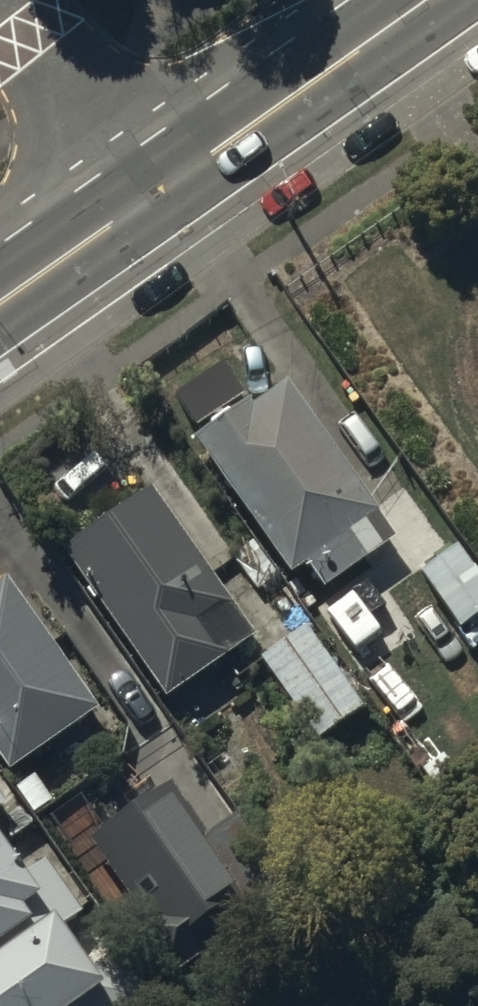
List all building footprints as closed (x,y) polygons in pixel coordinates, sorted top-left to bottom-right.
[(375,499),(282,371),(248,395),(242,387),(187,427),(285,564),(302,552),(324,583),(370,549),(348,519),(375,499)] [(147,475),(56,539),(162,689),(253,625),(147,475)] [(417,563),(458,621),(477,607),(477,570),(455,537),(417,563)] [(5,761),(93,700),(4,571),(0,573),(0,754),(5,761)] [(362,701),(303,616),(251,652),(309,737),(362,701)] [(162,773),(85,830),(141,907),(123,920),(162,973),(258,903),(162,773)] [(8,805),(0,793),(0,811),(8,805)] [(124,954),(96,973),(67,931),(86,918),(50,865),(31,878),(0,834),(0,941),(22,925),(27,932),(0,951),(0,1005),(160,1005),(124,954)]
